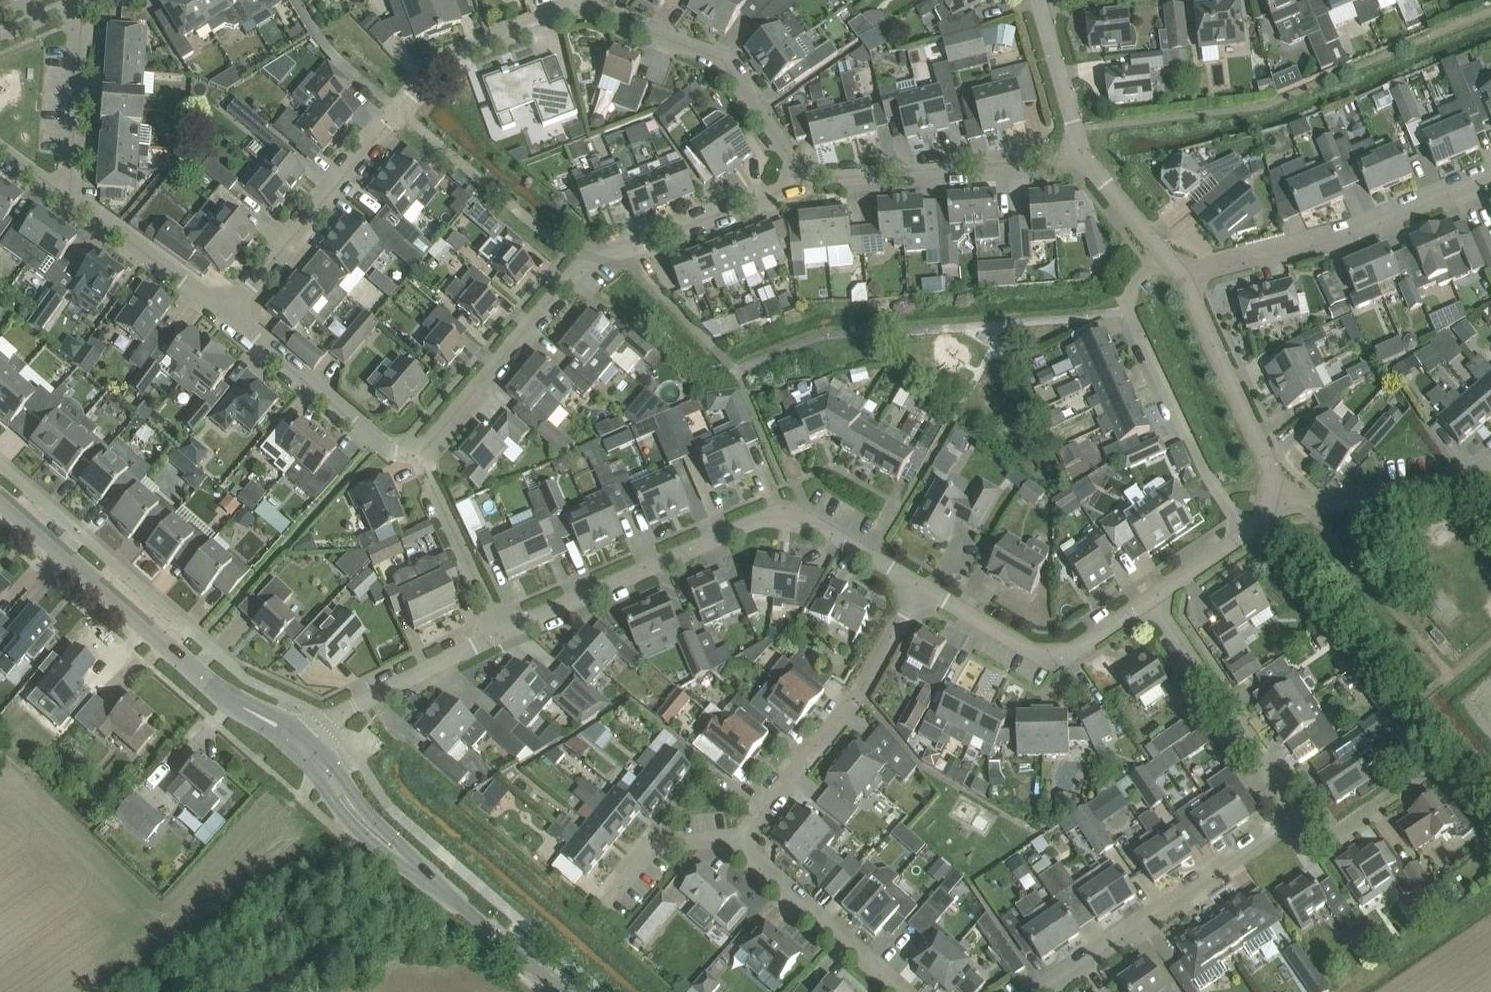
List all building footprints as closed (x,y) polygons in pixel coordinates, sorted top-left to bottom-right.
[(137,0),(135,0),(134,21),(151,22),(137,0)] [(208,27),(207,24),(192,0),(174,0),(163,7),(165,10),(174,24),(164,30),(182,60),(194,53),(184,38),(194,31),(196,34),(208,27)] [(243,7),(232,13),(230,9),(231,9),(225,0),(192,0),(207,24),(208,27),(213,33),(225,26),(235,29),(240,25),(241,28),(252,21),(249,17),(243,7)] [(241,3),(243,7),(249,17),(267,5),(268,6),(278,0),(239,0),(241,3)] [(396,19),(382,24),(394,37),(401,34),(402,37),(414,33),(416,39),(424,36),(429,39),(440,35),(427,0),(389,0),(396,19)] [(451,31),(453,25),(461,22),(459,16),(470,12),(465,0),(427,0),(440,35),(451,31)] [(689,10),(707,22),(722,0),(696,0),(689,10)] [(725,34),(749,0),(722,0),(707,22),(725,34)] [(793,43),(781,26),(785,23),(782,18),(796,9),(789,0),(775,0),(773,2),(755,21),(766,36),(746,50),(759,67),(793,43)] [(941,7),(935,11),(942,23),(938,25),(942,40),(961,35),(955,17),(963,13),(968,10),(985,0),(937,0),(941,7)] [(1244,43),(1241,20),(1239,0),(1238,0),(1212,3),(1212,5),(1196,7),(1200,49),(1244,43)] [(1293,0),(1264,0),(1265,1),(1262,2),(1266,12),(1269,10),(1275,26),(1282,41),(1280,41),(1281,44),(1290,48),(1294,47),(1293,44),(1320,33),(1315,21),(1311,12),(1307,2),(1296,7),(1293,0)] [(1361,0),(1327,0),(1328,4),(1332,14),(1352,5),(1362,27),(1371,23),(1361,0)] [(1371,23),(1380,19),(1372,0),(1361,0),(1371,23)] [(1423,17),(1416,0),(1396,0),(1406,24),(1423,17)] [(1170,51),(1187,49),(1182,5),(1165,7),(1170,51)] [(1119,14),(1119,9),(1105,11),(1105,15),(1087,17),(1090,49),(1121,46),(1121,50),(1136,49),(1137,43),(1136,34),(1133,29),(1129,29),(1128,13),(1119,14)] [(1328,15),(1315,21),(1320,33),(1326,46),(1338,41),(1339,41),(1328,15)] [(252,21),(241,28),(246,35),(256,28),(252,21)] [(107,46),(107,50),(144,52),(144,50),(144,49),(145,48),(146,30),(133,30),(122,29),(109,28),(107,46)] [(948,64),(986,54),(980,30),(942,40),(948,63),(948,64)] [(816,53),(804,35),(793,43),(759,67),(771,85),(789,73),(796,83),(838,54),(830,43),(816,53)] [(1338,41),(1326,46),(1326,47),(1334,66),(1336,70),(1352,63),(1343,51),(1338,41)] [(910,48),(911,62),(929,61),(928,46),(910,48)] [(1326,47),(1313,52),(1321,71),(1334,66),(1326,47)] [(607,61),(610,62),(603,78),(621,85),(613,105),(637,114),(648,84),(633,78),(641,58),(615,48),(613,52),(610,51),(607,61)] [(106,64),(106,71),(143,74),(143,67),(143,66),(144,52),(107,50),(106,64)] [(1111,104),(1152,100),(1150,80),(1149,71),(1163,70),(1162,53),(1131,56),(1133,70),(1107,73),(1111,104)] [(1467,57),(1456,62),(1460,70),(1470,66),(1467,57)] [(1478,115),(1472,100),(1460,70),(1456,62),(1455,59),(1442,64),(1458,103),(1438,111),(1439,113),(1440,117),(1458,158),(1479,149),(1474,137),(1471,131),(1468,122),(1466,120),(1478,115)] [(551,85),(542,62),(517,72),(518,74),(510,77),(508,71),(491,77),(486,87),(494,106),(498,117),(503,130),(515,125),(511,112),(518,99),(531,94),(544,126),(578,113),(572,99),(565,80),(551,85)] [(1472,100),(1483,95),(1490,114),(1490,90),(1479,62),(1470,66),(1460,70),(1472,100)] [(857,105),(854,95),(857,94),(850,63),(839,66),(846,97),(848,107),(856,138),(877,133),(869,102),(857,105)] [(940,90),(919,95),(928,134),(949,128),(943,106),(958,102),(948,64),(948,63),(933,67),(938,85),(940,90)] [(291,97),(309,111),(340,137),(348,128),(345,126),(352,118),(335,103),(351,84),(327,64),(310,84),(306,80),(291,97)] [(1004,127),(1026,122),(1016,85),(1031,81),(1027,66),(991,75),(995,89),(1004,127)] [(105,82),(104,94),(141,96),(142,84),(143,75),(143,74),(106,71),(105,81),(105,82)] [(820,77),(819,78),(820,85),(821,87),(830,85),(828,74),(823,76),(820,77)] [(1407,88),(1403,80),(1389,86),(1389,87),(1395,102),(1406,128),(1422,121),(1408,88),(1407,88)] [(919,95),(915,82),(897,86),(880,90),(886,120),(901,116),(907,139),(928,134),(919,95)] [(696,83),(685,91),(693,101),(704,93),(696,83)] [(1004,127),(995,89),(962,98),(968,122),(980,119),(983,133),(1004,127)] [(100,117),(100,123),(102,123),(139,126),(141,126),(142,120),(143,102),(143,96),(141,96),(104,94),(102,93),(101,99),(100,117)] [(291,195),(300,185),(298,183),(305,174),(290,162),(295,156),(265,130),(268,127),(236,100),(227,112),(259,138),(271,149),(257,166),(291,195)] [(836,110),(833,100),(825,102),(835,144),(856,138),(848,107),(836,110)] [(180,102),(179,113),(189,113),(190,102),(180,102)] [(835,144),(825,102),(817,104),(820,114),(808,117),(805,107),(789,111),(796,141),(811,137),(814,149),(835,144)] [(663,106),(654,114),(664,128),(665,129),(676,121),(674,119),(663,106)] [(340,137),(309,111),(302,120),(289,109),(274,127),(298,147),(305,138),(322,153),(330,144),(332,146),(340,137)] [(188,127),(189,113),(179,113),(178,127),(188,127)] [(728,123),(724,116),(716,114),(703,124),(711,135),(733,167),(751,154),(729,122),(728,123)] [(1436,167),(1458,158),(1440,117),(1419,126),(1428,149),(1436,167)] [(653,121),(645,124),(649,133),(659,129),(654,122),(653,121)] [(101,135),(100,146),(137,148),(138,146),(150,147),(150,139),(150,138),(151,129),(139,128),(139,126),(102,123),(101,135)] [(733,167),(711,135),(684,155),(694,169),(704,163),(716,180),(733,167)] [(1328,165),(1340,161),(1331,138),(1319,143),(1328,165)] [(1351,150),(1347,140),(1335,144),(1344,166),(1356,161),(1357,165),(1370,195),(1391,186),(1374,145),(1372,141),(1351,150)] [(1388,152),(1384,141),(1374,145),(1391,186),(1413,177),(1400,147),(1388,152)] [(581,144),(570,149),(575,160),(585,156),(581,144)] [(100,153),(99,167),(136,169),(137,156),(137,155),(137,149),(137,148),(100,146),(100,153)] [(604,174),(600,163),(596,152),(588,155),(593,166),(596,177),(608,207),(628,199),(617,169),(604,174)] [(1219,187),(1243,168),(1245,166),(1236,155),(1199,172),(1189,161),(1178,160),(1164,171),(1163,182),(1175,196),(1185,197),(1199,185),(1200,182),(1204,182),(1210,177),(1219,187)] [(190,175),(198,165),(188,156),(180,167),(190,175)] [(221,186),(228,192),(238,181),(210,158),(201,169),(221,186)] [(427,186),(434,192),(445,178),(425,161),(415,173),(397,158),(382,175),(414,202),(427,186)] [(671,169),(667,159),(659,162),(675,202),(696,194),(688,176),(684,164),(671,169)] [(1300,214),(1301,217),(1322,208),(1305,167),(1302,160),(1282,168),(1280,169),(1269,174),(1276,205),(1293,198),(1300,214)] [(675,202),(663,172),(659,162),(640,170),(643,180),(655,210),(675,202)] [(1319,174),(1315,163),(1305,167),(1322,208),(1344,199),(1331,169),(1319,174)] [(291,195),(257,166),(256,167),(262,173),(255,182),(248,177),(240,186),(272,213),(280,204),(282,206),(291,195)] [(632,184),(628,174),(624,166),(617,169),(628,199),(635,218),(655,210),(643,180),(632,184)] [(99,170),(97,189),(115,190),(125,191),(134,191),(136,173),(136,170),(136,169),(99,167),(99,170)] [(1238,235),(1256,230),(1256,229),(1249,220),(1262,209),(1241,184),(1250,177),(1243,168),(1219,187),(1212,193),(1221,204),(1200,221),(1220,245),(1236,232),(1237,234),(1238,235)] [(584,181),(581,171),(573,174),(577,184),(576,184),(578,189),(584,204),(588,214),(608,207),(596,177),(584,181)] [(403,219),(416,203),(382,175),(376,182),(368,192),(384,204),(387,207),(375,220),(391,234),(402,242),(404,244),(413,251),(415,249),(415,247),(416,245),(416,243),(416,241),(415,238),(413,236),(412,235),(416,230),(415,229),(411,225),(403,219)] [(1,237),(13,221),(7,217),(21,198),(2,184),(0,188),(0,239),(1,237)] [(245,249),(254,239),(251,237),(256,232),(236,216),(244,206),(221,186),(207,202),(217,210),(217,219),(209,228),(239,252),(243,247),(245,249)] [(470,187),(465,193),(478,204),(484,198),(470,187)] [(578,189),(559,196),(573,208),(584,204),(578,189)] [(115,190),(115,200),(124,200),(125,191),(115,190)] [(1074,190),(1052,192),(1055,232),(1076,230),(1076,236),(1086,234),(1093,259),(1106,256),(1097,217),(1083,220),(1084,226),(1077,227),(1074,190)] [(1000,241),(998,223),(999,223),(997,192),(972,194),(975,233),(976,233),(976,242),(1000,241)] [(1056,242),(1055,232),(1052,192),(1030,194),(1034,233),(1029,234),(1028,220),(1010,221),(1014,262),(1014,265),(1031,263),(1030,244),(1056,242)] [(942,268),(958,267),(956,245),(959,245),(965,237),(965,234),(975,233),(972,194),(948,196),(949,218),(938,219),(938,222),(939,236),(941,251),(942,268)] [(922,198),(900,200),(904,239),(904,248),(905,248),(905,254),(941,251),(939,236),(938,222),(924,223),(922,198)] [(904,248),(904,239),(900,200),(879,201),(881,227),(861,228),(864,257),(884,255),(884,244),(895,243),(895,249),(904,248)] [(850,229),(848,208),(824,211),(828,252),(829,252),(830,264),(852,261),(852,258),(864,257),(861,228),(850,229)] [(27,266),(57,224),(39,210),(27,227),(18,220),(0,246),(0,247),(27,267),(27,266)] [(799,213),(801,235),(790,236),(790,242),(791,248),(792,255),(793,264),(794,264),(805,263),(804,255),(828,252),(824,211),(799,213)] [(390,256),(402,242),(391,234),(375,220),(365,233),(346,218),(332,234),(363,260),(372,268),(386,252),(390,256)] [(1472,236),(1458,241),(1450,221),(1439,226),(1439,225),(1429,229),(1452,282),(1477,271),(1485,267),(1472,236)] [(171,222),(164,232),(153,226),(146,237),(186,266),(195,255),(198,255),(221,274),(226,268),(228,269),(237,259),(234,257),(239,252),(209,228),(202,237),(191,238),(171,222)] [(58,263),(76,238),(57,224),(27,266),(54,286),(67,269),(58,263)] [(766,271),(778,267),(786,264),(782,254),(771,224),(751,231),(766,271)] [(524,244),(506,228),(494,243),(490,240),(478,254),(516,287),(533,267),(517,253),(524,244)] [(1439,287),(1452,282),(1429,229),(1420,233),(1420,234),(1409,239),(1417,257),(1405,262),(1413,281),(1418,292),(1438,283),(1439,287)] [(1472,236),(1485,267),(1487,273),(1488,273),(1490,272),(1490,240),(1487,229),(1472,236)] [(746,279),(758,274),(766,271),(751,231),(730,239),(742,269),(746,279)] [(318,251),(320,253),(334,265),(323,278),(337,290),(346,297),(347,298),(349,296),(365,277),(372,268),(363,260),(332,234),(318,251)] [(746,279),(742,269),(730,239),(711,246),(722,276),(734,272),(738,282),(746,279)] [(726,287),(722,276),(711,246),(691,254),(702,284),(714,279),(718,290),(726,287)] [(1383,298),(1398,292),(1393,281),(1400,278),(1387,248),(1366,257),(1383,298)] [(91,314),(95,313),(102,302),(124,272),(96,252),(76,280),(68,292),(77,299),(77,304),(80,308),(87,314),(91,314)] [(702,284),(691,254),(670,262),(682,292),(694,287),(698,297),(706,294),(702,284)] [(1356,310),(1374,302),(1383,298),(1366,257),(1344,266),(1356,295),(1351,297),(1356,310)] [(979,289),(1016,287),(1014,265),(1014,262),(978,264),(979,289)] [(491,283),(476,271),(472,268),(460,283),(457,280),(445,294),(459,305),(458,306),(482,327),(499,307),(483,293),(491,283)] [(1330,307),(1346,300),(1334,273),(1317,281),(1330,307)] [(337,290),(323,278),(313,289),(297,276),(283,294),(316,322),(322,327),(346,297),(337,290)] [(1413,281),(1399,287),(1410,312),(1424,306),(1418,292),(1413,281)] [(1300,318),(1291,282),(1289,282),(1290,286),(1275,289),(1275,286),(1239,295),(1248,331),(1300,318)] [(142,371),(165,339),(154,330),(171,306),(143,286),(115,325),(142,344),(129,362),(142,371)] [(755,293),(758,303),(775,299),(772,288),(755,293)] [(40,335),(63,302),(50,293),(27,325),(40,335)] [(310,330),(316,322),(283,294),(268,312),(292,332),(300,322),(310,330)] [(23,302),(20,307),(20,317),(26,321),(34,310),(23,302)] [(736,313),(741,329),(761,322),(756,306),(736,313)] [(778,306),(766,311),(767,315),(771,325),(784,319),(778,306)] [(448,367),(465,347),(457,341),(466,331),(439,307),(423,326),(433,335),(423,347),(448,367)] [(358,349),(378,325),(365,313),(344,337),(358,349)] [(612,330),(592,313),(587,319),(584,317),(573,329),(576,332),(611,361),(617,354),(620,356),(623,356),(629,349),(644,361),(647,358),(653,363),(658,357),(653,352),(618,322),(612,330)] [(1352,316),(1342,322),(1348,334),(1358,329),(1352,316)] [(1436,335),(1444,331),(1438,316),(1429,319),(1436,335)] [(716,320),(703,325),(716,339),(722,336),(721,334),(717,322),(716,320)] [(1327,339),(1322,328),(1285,345),(1292,358),(1267,371),(1273,382),(1277,390),(1325,365),(1314,345),(1327,339)] [(201,340),(190,331),(191,330),(190,329),(175,347),(165,339),(142,371),(130,387),(142,396),(161,370),(170,378),(180,386),(213,346),(203,338),(201,340)] [(592,389),(614,363),(611,361),(576,332),(560,350),(574,362),(569,369),(592,389)] [(1075,371),(1085,366),(1114,353),(1105,333),(1076,346),(1076,347),(1066,352),(1071,362),(1052,370),(1056,379),(1075,371)] [(314,370),(324,358),(297,335),(287,347),(314,370)] [(1401,336),(1377,348),(1384,362),(1408,350),(1401,336)] [(233,366),(222,357),(224,355),(213,346),(180,386),(191,395),(199,385),(211,394),(222,381),(234,366),(233,365),(233,366)] [(1061,400),(1084,390),(1094,386),(1123,372),(1114,353),(1085,366),(1090,377),(1080,381),(1057,391),(1061,400)] [(1490,383),(1490,368),(1480,355),(1472,361),(1490,383)] [(0,356),(0,399),(26,368),(14,358),(9,364),(0,356)] [(563,376),(554,370),(539,357),(523,375),(559,405),(572,389),(584,399),(592,389),(569,369),(563,376)] [(418,393),(428,382),(401,359),(393,368),(386,362),(376,374),(383,380),(374,390),(377,393),(377,397),(384,403),(388,402),(399,411),(416,391),(418,393)] [(1472,361),(1465,367),(1480,384),(1471,392),(1490,415),(1490,383),(1472,361)] [(1352,382),(1371,373),(1366,364),(1348,372),(1352,382)] [(1322,392),(1321,390),(1332,384),(1323,367),(1325,366),(1325,365),(1277,390),(1287,409),(1314,396),(1320,408),(1337,398),(1354,388),(1349,378),(1322,392)] [(50,400),(56,393),(26,368),(0,399),(0,420),(8,427),(23,410),(33,419),(50,400)] [(1088,401),(1092,410),(1103,405),(1132,391),(1123,372),(1094,386),(1099,396),(1088,401)] [(565,457),(575,445),(548,423),(562,407),(559,405),(523,375),(507,394),(520,405),(513,413),(565,457)] [(262,389),(255,384),(244,398),(235,390),(210,420),(226,432),(236,420),(251,433),(258,425),(259,426),(266,419),(264,417),(278,400),(263,388),(262,389)] [(810,441),(827,434),(831,388),(830,387),(817,393),(821,402),(797,412),(810,441)] [(1476,431),(1447,398),(1439,387),(1427,397),(1435,408),(1440,404),(1447,412),(1438,420),(1459,445),(1476,431)] [(831,388),(827,434),(844,444),(860,416),(838,403),(843,395),(831,388)] [(637,426),(664,414),(670,411),(646,391),(625,416),(637,426)] [(1101,428),(1141,410),(1132,391),(1103,405),(1107,416),(1098,420),(1101,428)] [(1455,391),(1447,398),(1476,431),(1490,418),(1490,415),(1471,392),(1462,400),(1455,391)] [(788,392),(779,395),(786,410),(795,406),(788,392)] [(67,415),(54,404),(60,397),(56,393),(50,400),(33,419),(43,428),(28,445),(43,457),(45,455),(49,459),(74,431),(84,419),(81,416),(76,414),(71,413),(67,415)] [(750,423),(737,393),(709,396),(711,413),(727,412),(732,426),(714,433),(718,443),(734,480),(754,471),(738,435),(736,429),(750,423)] [(1337,398),(1320,408),(1321,409),(1325,406),(1333,413),(1342,403),(1337,398)] [(677,442),(692,436),(692,435),(686,420),(685,418),(702,410),(697,400),(680,408),(680,407),(670,411),(664,414),(684,458),(684,457),(677,442)] [(193,433),(211,412),(200,402),(182,424),(193,433)] [(812,447),(810,441),(797,412),(795,406),(786,410),(786,411),(791,421),(779,426),(791,456),(812,447)] [(1058,410),(1047,415),(1052,427),(1063,422),(1058,410)] [(1120,444),(1150,430),(1141,410),(1101,428),(1105,437),(1115,433),(1120,444)] [(859,459),(876,432),(866,426),(871,416),(863,412),(860,416),(844,444),(841,449),(859,459)] [(526,439),(531,434),(523,427),(508,414),(497,427),(490,435),(483,429),(472,442),(469,440),(456,455),(472,468),(464,476),(476,487),(489,471),(507,450),(505,448),(511,440),(519,447),(523,447),(526,444),(526,439)] [(664,414),(637,426),(631,428),(637,441),(656,433),(670,464),(684,458),(664,414)] [(1303,445),(1319,459),(1346,430),(1330,416),(1303,445)] [(1374,450),(1396,426),(1386,417),(1364,441),(1374,450)] [(611,423),(615,433),(626,428),(622,418),(611,423)] [(74,431),(49,459),(54,463),(52,465),(66,478),(81,461),(91,469),(105,453),(105,454),(108,450),(91,436),(97,430),(84,419),(74,431)] [(1336,474),(1362,445),(1355,438),(1364,427),(1356,419),(1346,430),(1319,459),(1336,474)] [(310,427),(301,420),(288,435),(281,429),(285,424),(283,423),(270,438),(260,450),(277,464),(274,467),(284,476),(321,432),(312,425),(310,427)] [(877,470),(894,443),(884,437),(890,427),(881,422),(876,432),(859,459),(877,470)] [(910,422),(903,434),(909,438),(910,439),(917,426),(910,422)] [(316,502),(338,477),(324,465),(337,449),(328,442),(330,440),(321,432),(284,476),(295,484),(316,502)] [(903,447),(909,438),(903,434),(900,433),(894,443),(877,470),(898,482),(914,454),(903,447)] [(715,445),(711,434),(694,442),(699,452),(698,452),(714,488),(734,480),(718,443),(715,445)] [(190,438),(178,452),(190,462),(202,448),(190,438)] [(1126,470),(1148,460),(1166,452),(1160,439),(1125,455),(1120,457),(1126,470)] [(130,457),(115,443),(108,450),(105,454),(105,453),(91,469),(79,483),(88,490),(86,492),(97,505),(101,502),(111,490),(124,502),(111,517),(145,479),(125,461),(130,457)] [(1109,463),(1118,458),(1120,457),(1125,455),(1120,444),(1104,452),(1109,463)] [(590,460),(594,470),(606,465),(598,445),(583,450),(586,459),(589,458),(590,460)] [(1185,448),(1173,453),(1180,469),(1191,464),(1185,448)] [(172,449),(164,458),(174,466),(181,457),(172,449)] [(942,449),(932,467),(945,475),(956,457),(942,449)] [(623,536),(615,517),(627,511),(612,476),(613,476),(607,464),(606,465),(594,470),(604,493),(584,501),(587,509),(603,545),(623,536)] [(198,465),(181,468),(184,485),(201,482),(198,465)] [(1013,469),(1006,479),(1021,491),(1025,486),(1029,482),(1013,469)] [(634,489),(626,470),(613,476),(612,476),(627,511),(641,506),(649,525),(669,516),(653,480),(634,489)] [(669,516),(689,508),(681,489),(673,471),(653,480),(669,516)] [(404,521),(391,494),(395,492),(388,477),(349,495),(356,510),(361,507),(374,534),(404,521)] [(146,548),(177,513),(156,495),(159,491),(145,479),(111,517),(119,524),(117,526),(129,539),(133,536),(142,525),(156,536),(146,547),(146,548)] [(1080,505),(1097,493),(1087,479),(1070,490),(1080,505)] [(1168,488),(1163,480),(1157,479),(1143,488),(1143,493),(1148,502),(1147,503),(1171,538),(1194,523),(1183,506),(1190,501),(1177,482),(1168,488)] [(553,518),(568,512),(555,482),(540,489),(553,518)] [(1034,509),(1044,496),(1045,495),(1029,482),(1025,486),(1021,491),(1018,496),(1034,509)] [(971,505),(966,502),(967,500),(956,493),(939,483),(912,527),(942,544),(951,528),(950,528),(955,518),(975,530),(997,491),(983,483),(971,505)] [(1080,505),(1070,490),(1052,502),(1059,512),(1060,514),(1068,508),(1070,511),(1080,505)] [(236,499),(236,500),(252,513),(258,505),(258,504),(244,492),(243,491),(236,499)] [(228,495),(220,504),(232,515),(240,506),(228,495)] [(468,534),(483,531),(474,499),(459,503),(468,534)] [(264,503),(255,514),(282,535),(290,525),(264,503)] [(1171,538),(1147,503),(1135,511),(1130,503),(1101,523),(1119,550),(1126,544),(1123,540),(1134,533),(1148,554),(1171,538)] [(583,554),(603,545),(587,509),(567,517),(575,535),(583,554)] [(236,519),(234,522),(248,528),(250,525),(254,519),(243,510),(236,519)] [(186,531),(172,519),(177,514),(177,513),(146,548),(154,555),(152,557),(163,570),(167,567),(177,555),(190,567),(184,574),(185,575),(212,544),(191,525),(186,531)] [(555,536),(545,513),(534,518),(536,524),(515,533),(531,570),(554,560),(545,540),(555,536)] [(1082,554),(1068,563),(1071,567),(1074,581),(1080,580),(1089,593),(1113,577),(1102,560),(1112,554),(1113,554),(1095,527),(1084,535),(1088,542),(1078,549),(1082,554)] [(493,543),(488,529),(476,534),(489,565),(500,560),(509,580),(531,570),(515,533),(493,543)] [(1003,534),(997,531),(993,538),(999,541),(1003,534)] [(1024,551),(1018,547),(1021,543),(1008,536),(998,554),(988,571),(991,573),(989,576),(1012,589),(1014,586),(1031,596),(1041,578),(1037,576),(1049,555),(1049,548),(1035,540),(1029,543),(1024,551)] [(229,547),(218,538),(212,544),(185,575),(193,581),(191,583),(202,597),(206,593),(216,582),(230,594),(251,571),(229,552),(229,547)] [(460,585),(446,555),(435,560),(426,559),(418,563),(414,570),(437,620),(459,609),(450,590),(460,585)] [(774,599),(780,560),(759,556),(753,595),(774,599)] [(799,608),(812,586),(799,584),(801,568),(802,563),(789,561),(780,560),(774,599),(773,608),(782,609),(782,606),(799,608)] [(359,578),(371,591),(380,583),(368,570),(359,578)] [(437,620),(414,570),(410,570),(407,570),(405,571),(398,574),(395,576),(393,581),(395,585),(383,591),(395,615),(405,611),(414,630),(437,620)] [(741,612),(739,608),(731,590),(721,594),(713,577),(712,575),(688,585),(689,589),(687,590),(691,600),(694,598),(696,603),(700,614),(706,628),(722,622),(721,620),(741,612)] [(1392,591),(1401,584),(1393,575),(1385,582),(1392,591)] [(871,606),(848,592),(849,590),(829,578),(829,580),(834,583),(821,605),(817,603),(811,613),(829,624),(831,620),(858,635),(853,644),(854,644),(868,620),(864,618),(871,606)] [(1230,658),(1244,649),(1233,632),(1268,608),(1248,578),(1211,602),(1225,623),(1212,632),(1230,658)] [(294,644),(306,631),(281,608),(293,595),(290,592),(276,579),(257,599),(267,609),(252,625),(273,644),(283,633),(294,644)] [(9,591),(0,583),(0,601),(9,591)] [(638,646),(678,628),(664,595),(649,602),(650,604),(625,615),(638,646)] [(748,619),(759,614),(752,599),(741,604),(748,619)] [(8,634),(17,641),(5,656),(5,657),(16,666),(25,656),(33,662),(55,637),(47,630),(50,627),(41,620),(45,615),(35,606),(31,611),(29,609),(16,625),(15,626),(4,617),(0,622),(0,643),(8,634)] [(364,632),(339,609),(333,616),(326,609),(306,631),(294,644),(313,662),(318,657),(332,670),(345,656),(343,655),(364,632)] [(1321,650),(1343,635),(1335,623),(1313,638),(1321,650)] [(608,647),(587,629),(573,645),(605,673),(619,657),(636,672),(646,662),(632,649),(617,636),(608,647)] [(912,652),(908,659),(909,659),(924,668),(917,680),(923,683),(934,689),(937,691),(949,671),(936,663),(946,646),(947,644),(943,642),(938,639),(924,631),(922,635),(919,634),(914,642),(917,643),(916,644),(914,643),(909,651),(912,652)] [(710,673),(705,661),(703,657),(694,635),(677,641),(694,680),(710,673)] [(579,680),(570,690),(599,716),(613,707),(592,687),(601,678),(605,673),(573,645),(558,662),(579,680)] [(47,679),(37,690),(69,717),(90,693),(78,683),(94,664),(74,648),(61,663),(52,655),(38,672),(47,679)] [(293,648),(283,658),(300,674),(310,664),(293,648)] [(705,661),(710,673),(733,660),(727,648),(716,652),(703,657),(705,661)] [(1238,685),(1255,674),(1262,669),(1253,655),(1229,672),(1238,685)] [(826,674),(795,657),(789,663),(783,658),(768,677),(772,680),(782,688),(810,711),(824,694),(816,687),(826,674)] [(1146,710),(1165,697),(1158,686),(1166,681),(1149,657),(1120,677),(1131,693),(1137,701),(1139,699),(1146,710)] [(501,678),(531,704),(545,688),(515,662),(506,672),(501,678)] [(727,664),(717,675),(725,681),(734,670),(727,664)] [(1362,665),(1354,670),(1342,679),(1349,688),(1350,689),(1359,683),(1366,693),(1376,685),(1362,665)] [(1289,686),(1282,676),(1253,697),(1272,725),(1303,705),(1290,686),(1289,686)] [(534,755),(547,747),(527,730),(542,714),(531,704),(501,678),(487,695),(520,724),(511,735),(534,755)] [(599,716),(570,690),(567,688),(554,702),(582,727),(596,718),(599,716)] [(795,727),(796,728),(810,711),(782,688),(771,701),(761,693),(751,706),(773,724),(780,715),(795,727)] [(950,737),(955,727),(970,699),(951,689),(942,706),(936,717),(947,723),(942,733),(950,737)] [(670,727),(690,702),(677,691),(656,715),(670,727)] [(153,717),(130,696),(115,714),(105,706),(89,724),(106,739),(112,732),(137,754),(152,737),(143,728),(153,717)] [(773,724),(751,706),(739,696),(730,706),(740,714),(733,723),(711,705),(706,713),(727,730),(755,753),(769,736),(757,726),(763,718),(772,725),(773,724)] [(472,749),(486,732),(445,697),(431,713),(461,739),(472,749)] [(1272,725),(1280,737),(1285,745),(1286,744),(1293,754),(1306,745),(1311,742),(1319,754),(1339,740),(1318,709),(1319,708),(1312,698),(1303,705),(1272,725)] [(969,747),(974,737),(989,708),(970,699),(955,727),(966,733),(961,743),(969,747)] [(911,703),(898,726),(899,726),(913,734),(920,723),(925,712),(926,711),(915,705),(911,703)] [(1370,741),(1401,720),(1391,706),(1360,727),(1370,741)] [(1103,764),(1111,759),(1101,741),(1112,735),(1106,724),(1096,707),(1077,718),(1090,741),(1103,764)] [(989,757),(996,743),(1009,719),(989,708),(974,737),(985,743),(980,753),(989,757)] [(1069,718),(1069,716),(1054,716),(1054,712),(1032,712),(1032,716),(1017,716),(1017,719),(1009,719),(996,743),(1017,743),(1018,756),(1069,755),(1069,742),(1090,741),(1077,718),(1069,718)] [(459,785),(469,773),(457,763),(468,750),(459,742),(461,739),(431,713),(417,729),(450,759),(441,769),(459,785)] [(741,770),(755,753),(727,730),(706,713),(705,713),(714,720),(708,726),(712,729),(703,740),(741,770)] [(928,714),(923,724),(924,725),(931,728),(936,717),(928,714)] [(1160,756),(1174,746),(1191,735),(1182,722),(1152,743),(1160,756)] [(534,755),(511,735),(498,724),(488,735),(520,763),(534,755)] [(598,724),(582,733),(595,744),(606,731),(598,724)] [(1337,804),(1371,781),(1365,772),(1378,763),(1358,733),(1329,752),(1338,765),(1319,778),(1337,804)] [(577,736),(565,744),(582,758),(590,747),(577,737),(577,736)] [(917,768),(909,758),(896,743),(881,761),(859,743),(849,755),(845,751),(838,759),(875,790),(882,781),(877,778),(886,767),(905,782),(917,768)] [(691,768),(676,755),(666,747),(658,756),(650,749),(643,757),(677,785),(691,768)] [(551,753),(545,756),(556,765),(564,756),(557,749),(551,753)] [(211,768),(199,757),(181,778),(167,794),(201,824),(220,802),(211,794),(224,779),(221,777),(224,773),(214,764),(211,768)] [(664,801),(677,785),(643,757),(637,764),(646,771),(638,780),(664,801)] [(868,798),(875,790),(838,759),(831,768),(835,772),(826,783),(847,800),(833,817),(845,826),(858,810),(854,806),(863,795),(868,798)] [(1158,759),(1144,768),(1153,781),(1167,771),(1158,759)] [(1151,810),(1166,800),(1153,781),(1144,768),(1143,767),(1128,777),(1151,810)] [(1229,833),(1249,820),(1234,798),(1245,790),(1230,768),(1207,784),(1212,791),(1204,797),(1229,833)] [(488,781),(490,793),(478,795),(481,813),(513,808),(508,778),(488,781)] [(581,789),(593,799),(627,827),(640,811),(615,790),(608,798),(600,791),(590,783),(583,778),(576,785),(581,789)] [(664,801),(638,780),(631,789),(622,782),(617,789),(616,789),(615,790),(640,811),(650,818),(664,801)] [(614,843),(627,827),(593,799),(581,789),(574,797),(584,805),(578,813),(588,822),(614,843)] [(146,841),(165,820),(135,794),(116,815),(146,841)] [(1229,833),(1204,797),(1176,815),(1187,831),(1196,824),(1210,846),(1229,833)] [(1443,811),(1433,798),(1415,810),(1417,813),(1398,826),(1417,853),(1450,830),(1455,837),(1463,838),(1472,831),(1453,808),(1450,810),(1448,808),(1443,811)] [(1114,845),(1100,826),(1101,825),(1087,805),(1060,825),(1067,835),(1078,827),(1099,856),(1114,845)] [(819,824),(798,808),(785,824),(821,854),(834,838),(838,842),(846,833),(825,816),(819,824)] [(1168,835),(1155,816),(1148,814),(1139,820),(1148,834),(1173,871),(1192,858),(1181,842),(1174,831),(1168,835)] [(563,815),(556,823),(566,832),(572,824),(573,823),(563,815)] [(614,843),(588,822),(581,831),(572,824),(566,832),(600,860),(614,843)] [(830,861),(821,854),(785,824),(771,841),(801,866),(808,858),(823,870),(830,861)] [(586,877),(600,860),(566,832),(560,839),(569,846),(561,856),(571,864),(586,877)] [(1154,884),(1173,871),(1148,834),(1140,840),(1146,850),(1136,858),(1143,868),(1154,884)] [(1415,892),(1383,844),(1362,858),(1358,852),(1353,855),(1352,853),(1336,864),(1351,885),(1348,886),(1360,903),(1363,908),(1397,885),(1403,894),(1410,895),(1415,892)] [(1017,857),(1006,864),(1012,874),(1017,882),(1029,875),(1017,857)] [(1092,859),(1086,864),(1092,873),(1117,910),(1136,896),(1125,880),(1117,870),(1113,863),(1109,861),(1101,867),(1099,868),(1092,859)] [(1033,867),(1032,868),(1055,901),(1055,900),(1056,900),(1062,908),(1071,902),(1050,872),(1042,861),(1033,867)] [(878,873),(868,863),(851,881),(851,880),(841,892),(850,900),(842,908),(859,922),(883,895),(898,878),(889,871),(878,873)] [(1442,901),(1417,864),(1404,872),(1429,909),(1431,913),(1441,906),(1439,903),(1442,901)] [(1051,872),(1050,872),(1071,902),(1080,896),(1097,921),(1098,923),(1117,910),(1092,873),(1074,885),(1061,865),(1051,872)] [(729,931),(746,911),(733,899),(737,895),(704,866),(681,892),(698,906),(689,916),(706,931),(713,923),(716,920),(729,931)] [(833,900),(841,892),(851,880),(837,868),(832,873),(819,888),(833,900)] [(1317,889),(1309,877),(1285,893),(1282,888),(1276,892),(1287,909),(1302,930),(1311,924),(1307,917),(1326,904),(1340,926),(1346,922),(1351,930),(1360,924),(1355,916),(1341,896),(1330,880),(1317,889)] [(906,921),(917,908),(892,886),(899,879),(898,878),(883,895),(859,922),(875,937),(897,913),(906,921)] [(940,888),(921,910),(908,925),(928,942),(911,961),(922,971),(918,975),(926,982),(958,946),(935,926),(955,902),(940,888)] [(644,945),(661,924),(676,906),(662,895),(630,933),(644,945)] [(1213,927),(1233,957),(1244,949),(1248,954),(1251,952),(1253,954),(1260,950),(1258,947),(1265,943),(1266,945),(1273,940),(1272,938),(1275,936),(1258,911),(1253,914),(1241,897),(1226,908),(1228,911),(1221,916),(1224,919),(1213,927)] [(1045,905),(1036,911),(1061,948),(1080,935),(1079,933),(1062,908),(1061,909),(1051,915),(1045,905)] [(1034,927),(1024,934),(1031,944),(1042,961),(1061,948),(1036,911),(1028,917),(1034,927)] [(1013,937),(1023,930),(1012,915),(1002,921),(1013,937)] [(781,978),(803,953),(788,940),(786,942),(765,923),(742,949),(753,959),(746,966),(759,978),(757,980),(771,991),(777,991),(783,985),(779,981),(781,978)] [(1221,965),(1233,957),(1213,927),(1201,935),(1199,931),(1192,936),(1190,933),(1175,943),(1186,960),(1181,963),(1198,988),(1202,986),(1203,988),(1210,983),(1209,981),(1216,976),(1217,978),(1224,974),(1223,972),(1225,970),(1221,965)] [(1013,977),(1025,969),(1001,934),(990,941),(1013,977)] [(1298,944),(1284,954),(1309,991),(1327,991),(1329,991),(1298,944)] [(926,982),(934,990),(938,985),(946,991),(952,991),(954,990),(955,991),(978,991),(986,983),(976,975),(979,972),(962,958),(966,954),(958,946),(926,982)] [(1166,990),(1147,962),(1119,981),(1126,991),(1167,991),(1166,990)] [(721,985),(706,972),(692,988),(696,991),(715,991),(721,985)] [(830,977),(816,991),(847,991),(830,977)] [(1191,983),(1182,989),(1184,991),(1197,991),(1191,983)]
